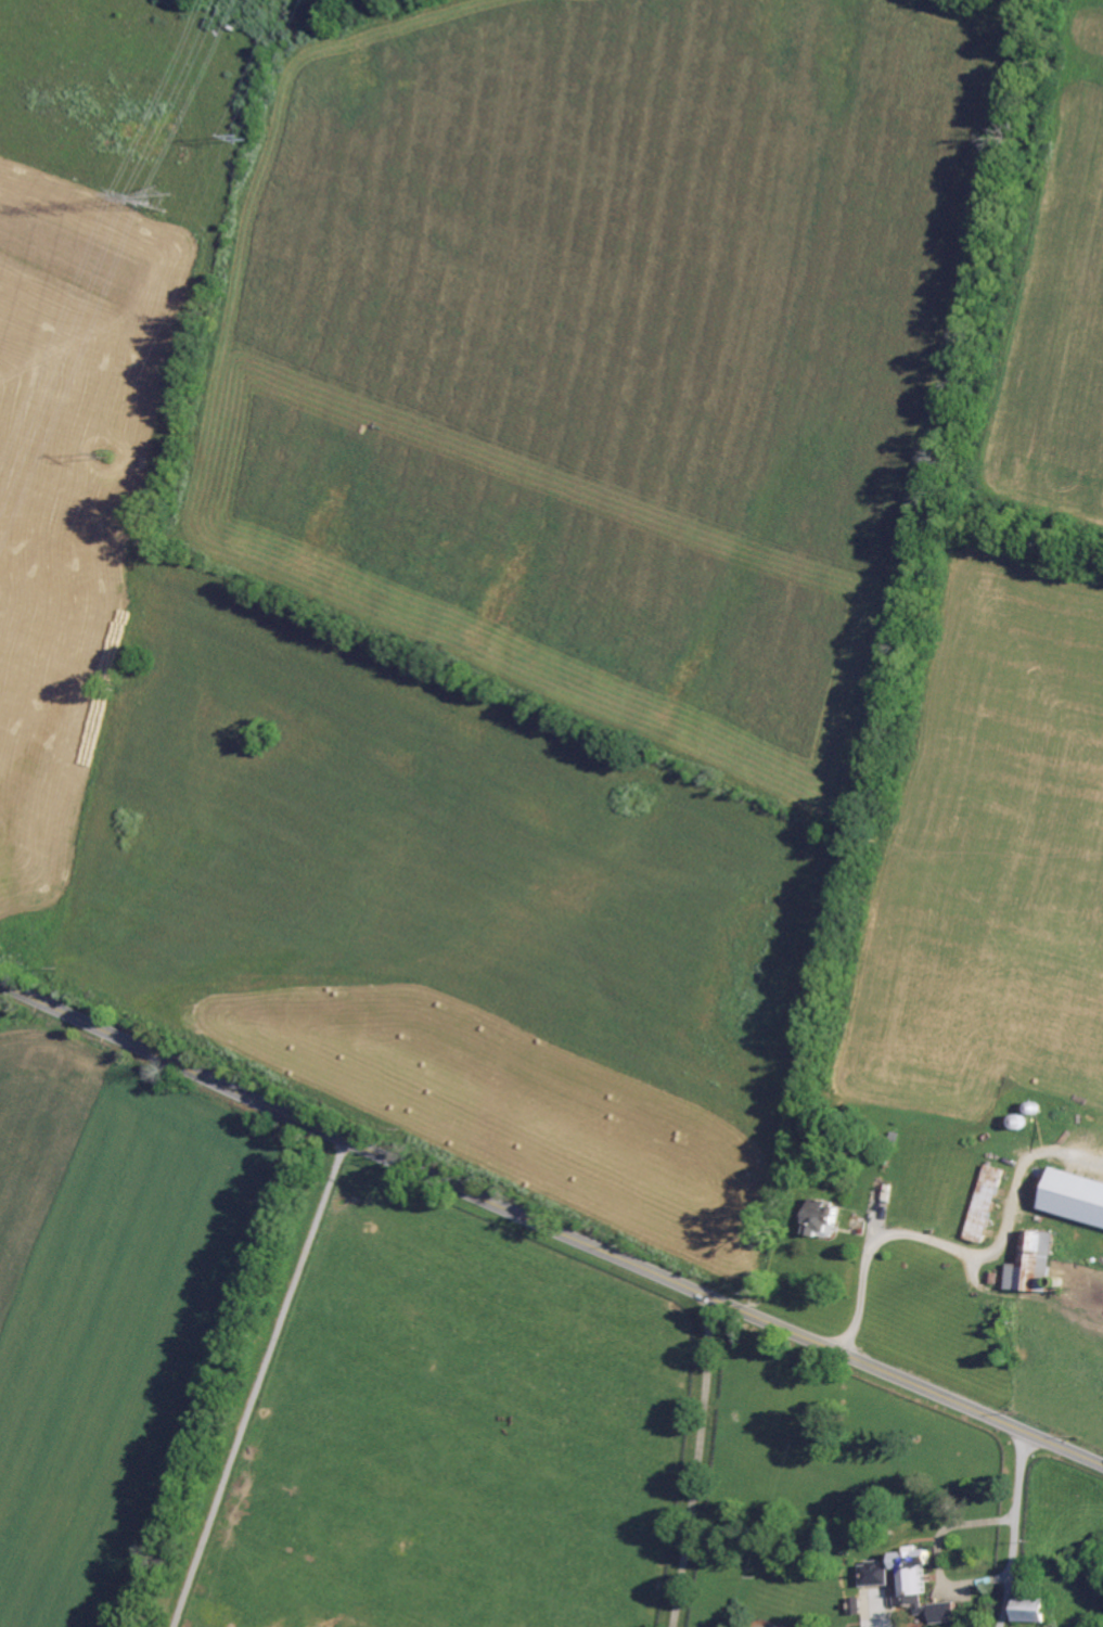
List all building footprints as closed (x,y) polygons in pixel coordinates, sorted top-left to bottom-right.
[(1004,1171),(984,1244),(963,1239),(983,1166),(1004,1171)] [(1053,1169),(1102,1185),(1102,1224),(1042,1206),(1053,1169)] [(813,1200),(806,1235),(820,1238),(822,1232),(831,1234),(833,1225),(836,1226),(841,1205),(813,1200)] [(1053,1235),(1049,1291),(1004,1289),(1006,1264),(1019,1264),(1022,1233),(1053,1235)] [(890,1586),(862,1588),(860,1566),(867,1565),(867,1560),(885,1559),(885,1563),(890,1562),(889,1553),(935,1549),(936,1568),(926,1570),(929,1596),(921,1597),(923,1610),(932,1609),(932,1605),(954,1603),(957,1623),(932,1625),(931,1612),(915,1613),(914,1602),(893,1604),(890,1586)] [(1047,1624),(1015,1623),(1016,1600),(1048,1601),(1047,1624)]
